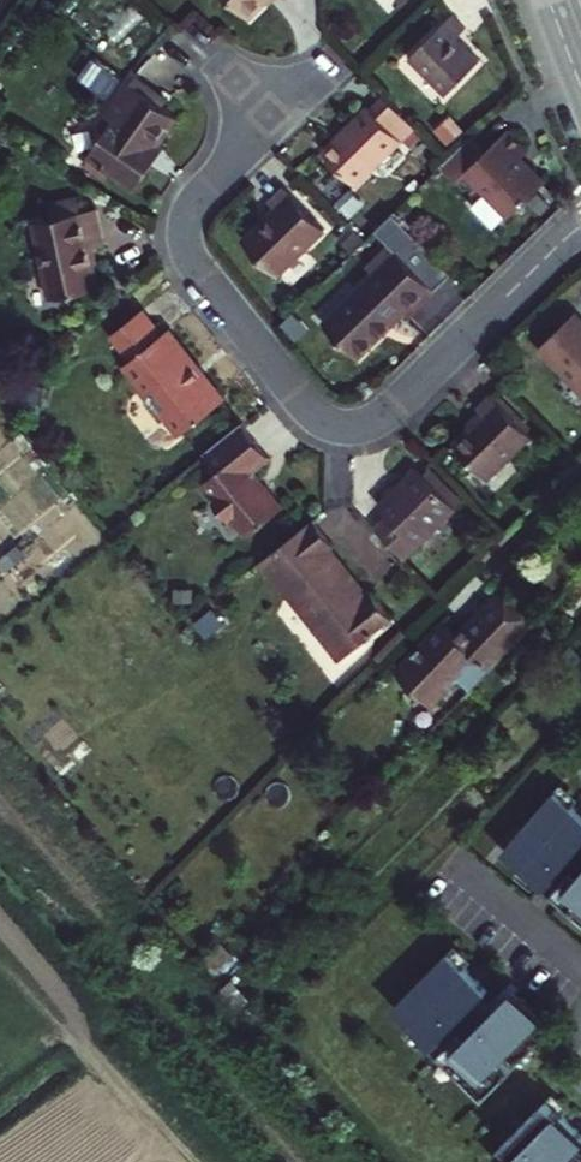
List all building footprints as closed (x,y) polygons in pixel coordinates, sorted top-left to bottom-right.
[(253,30),(280,3),(284,7),(291,0),(224,0),(253,30)] [(404,11),(415,0),(394,0),(404,11)] [(457,23),(413,66),(448,104),(483,70),(460,47),(471,37),(457,23)] [(152,168),(165,149),(184,123),(170,112),(174,107),(142,84),(108,132),(112,136),(94,161),(140,195),(157,172),(152,168)] [(359,190),(418,133),(388,102),(375,115),(372,112),(327,156),(359,190)] [(450,167),(447,170),(477,201),(485,193),(512,222),(547,188),(519,159),(526,152),(511,135),(485,160),(471,146),(450,167)] [(152,168),(157,172),(171,153),(165,149),(152,168)] [(280,215),(248,246),(281,282),(329,236),(288,194),(273,208),(280,215)] [(33,228),(45,305),(93,296),(87,253),(102,250),(96,218),(33,228)] [(375,278),(324,327),(358,363),(405,318),(409,323),(437,298),(393,252),(371,273),(375,278)] [(141,316),(112,340),(132,365),(126,371),(147,398),(146,413),(161,431),(168,425),(181,439),(223,403),(168,336),(162,342),(141,316)] [(539,356),(580,401),(580,332),(573,323),(539,356)] [(485,421),(455,450),(488,485),(533,442),(492,400),(478,414),(485,421)] [(241,426),(205,456),(221,476),(206,489),(249,543),(285,513),(248,466),(264,453),(241,426)] [(390,523),(377,535),(407,566),(456,515),(415,475),(379,512),(390,523)] [(312,524),(260,567),(344,663),(392,623),(369,597),(361,603),(349,589),(354,583),(328,555),(334,549),(312,524)] [(458,681),(470,693),(544,617),(509,583),(492,602),(502,612),(487,628),(476,640),(465,630),(456,639),(444,628),(397,675),(431,708),(458,681)] [(561,788),(555,795),(572,809),(578,802),(561,788)] [(504,857),(523,872),(539,886),(580,920),(580,817),(572,809),(555,795),(504,857)] [(523,872),(517,879),(533,893),(539,886),(523,872)] [(453,956),(447,963),(464,977),(470,970),(453,956)] [(447,963),(396,1025),(494,1106),(554,1034),(542,1024),(546,1019),(510,989),(492,1011),(484,1004),(489,998),(464,977),(447,963)] [(557,1102),(551,1109),(568,1123),(574,1116),(557,1102)] [(507,1161),(580,1161),(580,1134),(551,1109),(507,1161)]
